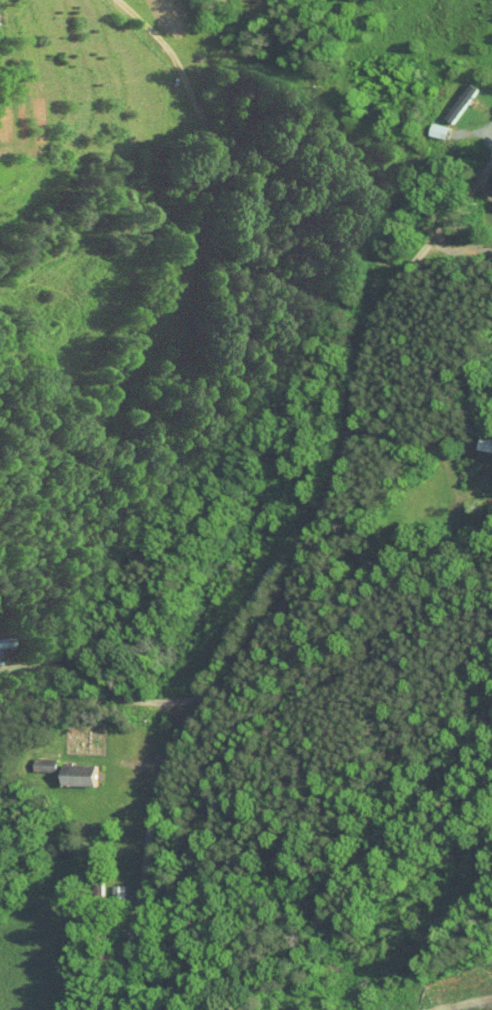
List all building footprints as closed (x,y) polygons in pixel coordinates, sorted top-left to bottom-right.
[(468,82),(460,76),(434,112),(443,118),(468,82)] [(490,432),(473,430),(472,444),(488,446),(490,432)] [(49,766),(49,753),(26,752),(26,766),(49,766)] [(57,780),(93,779),(93,758),(57,759),(57,780)] [(116,892),(116,879),(103,879),(103,892),(116,892)]
